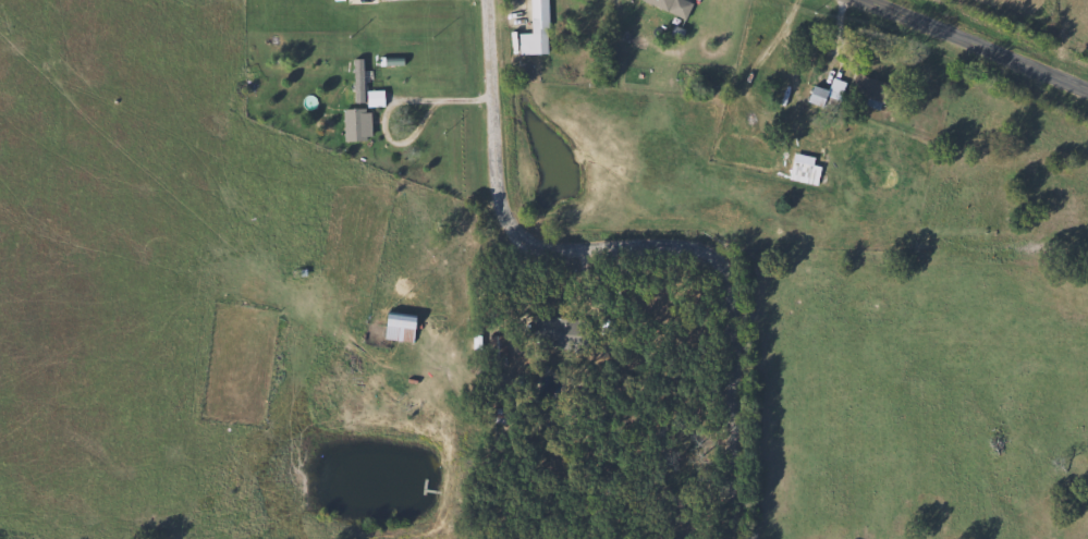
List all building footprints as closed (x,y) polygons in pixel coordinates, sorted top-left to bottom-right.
[(523,33),(522,0),(547,0),(548,52),(518,53),(517,34),(523,33)] [(638,1),(639,0),(692,0),(684,19),(638,1)] [(888,83),(881,105),(847,94),(854,72),(888,83)] [(845,82),(833,112),(804,101),(811,84),(827,90),(832,77),(845,82)] [(357,84),(357,105),(343,105),(343,84),(357,84)] [(342,108),(369,108),(369,139),(342,139),(342,108)] [(787,180),(792,151),(821,157),(816,184),(787,180)] [(411,341),(382,339),(384,313),(412,315),(411,341)] [(540,347),(530,331),(545,323),(553,338),(545,343),(545,344),(540,347)] [(487,366),(487,333),(504,333),(504,366),(487,366)]
